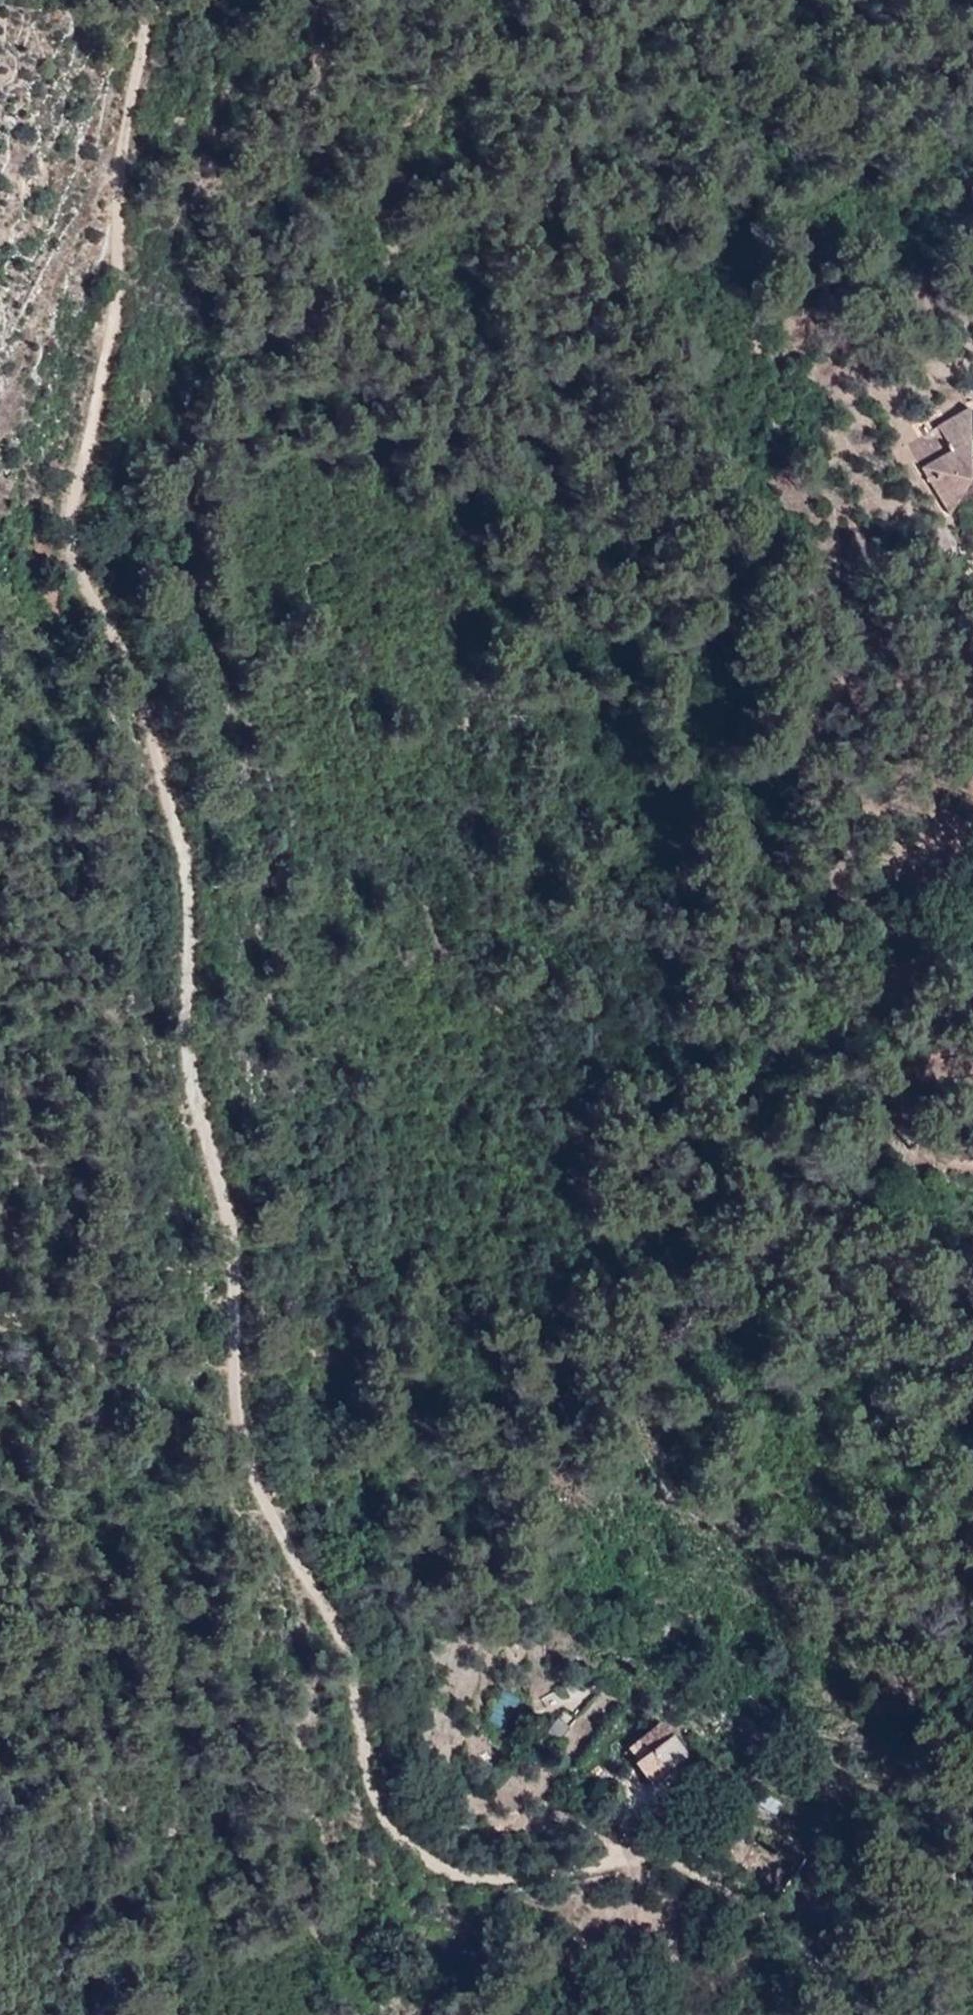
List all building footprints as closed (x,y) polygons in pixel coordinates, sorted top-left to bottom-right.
[(921,466),(949,514),(959,498),(972,498),(972,460),(968,460),(968,407),(936,426),(951,450),(921,466)] [(556,1731),(567,1720),(556,1710),(545,1721),(556,1731)] [(645,1745),(668,1727),(657,1714),(635,1732),(645,1745)] [(668,1727),(645,1745),(631,1757),(647,1776),(683,1747),(668,1727)]
